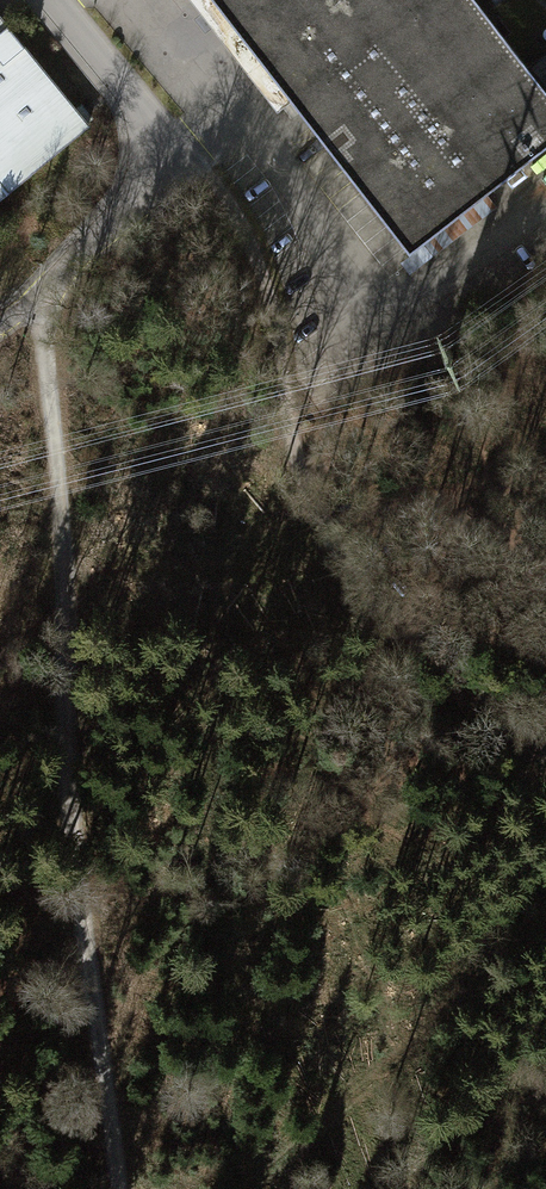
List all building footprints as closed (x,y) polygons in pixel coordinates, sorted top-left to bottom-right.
[(412,256),(545,151),(545,94),(475,0),(212,0),(412,256)] [(92,125),(0,15),(0,198),(92,125)]
